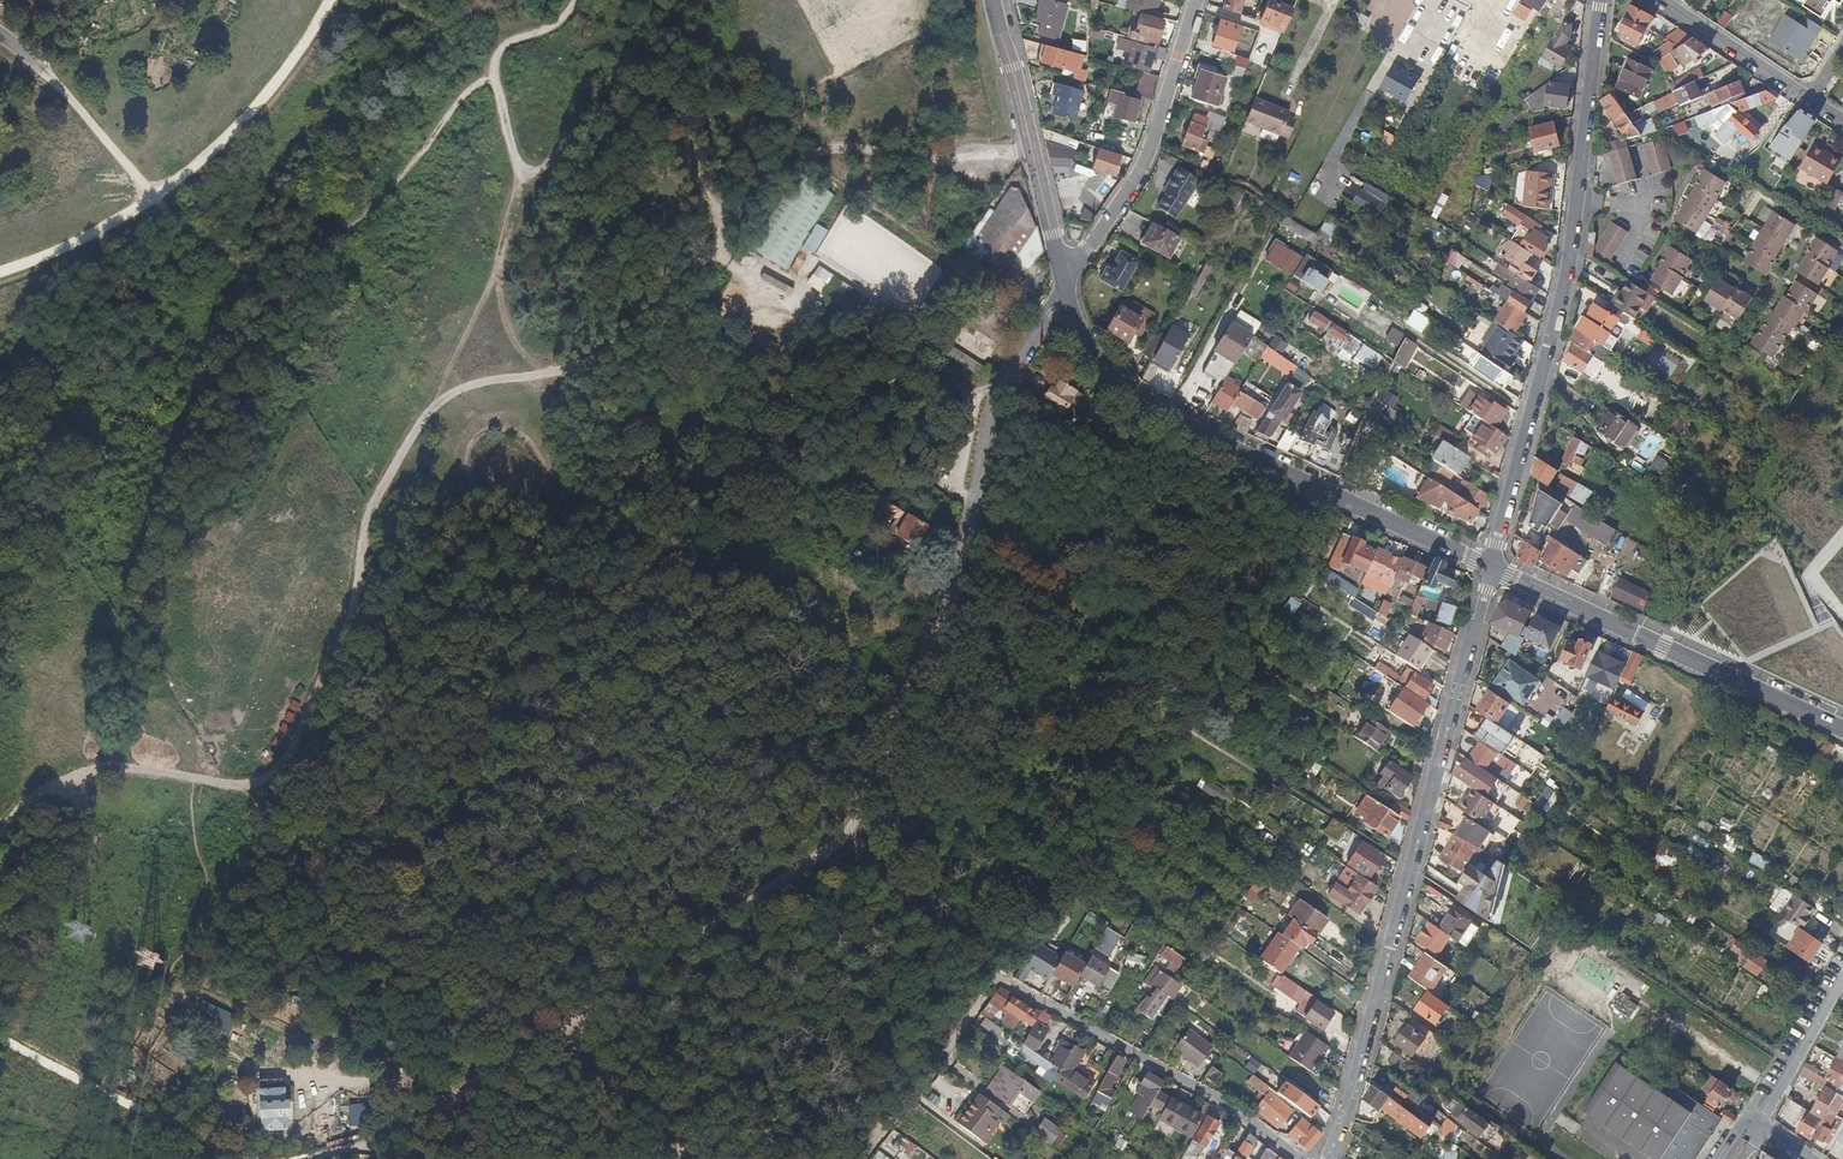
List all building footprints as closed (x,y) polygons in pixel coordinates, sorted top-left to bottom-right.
[(1045,0),(1041,0),(1036,21),(1041,22),(1039,34),(1057,39),(1066,6),(1045,0)] [(1157,0),(1126,0),(1124,9),(1153,16),(1157,0)] [(1224,9),(1242,14),(1246,0),(1226,0),(1224,9)] [(1282,33),(1292,9),(1269,0),(1268,0),(1259,22),(1282,33)] [(1417,36),(1436,4),(1442,8),(1431,28),(1437,32),(1456,0),(1418,0),(1389,50),(1419,68),(1432,45),(1417,36)] [(1539,12),(1547,0),(1519,0),(1539,12)] [(1805,7),(1822,18),(1831,2),(1827,0),(1809,0),(1805,7)] [(1514,14),(1524,20),(1530,11),(1519,4),(1514,14)] [(1628,6),(1622,16),(1646,28),(1647,29),(1653,20),(1628,6)] [(1350,18),(1353,12),(1346,8),(1344,7),(1341,13),(1350,18)] [(1128,38),(1155,46),(1162,20),(1138,14),(1133,33),(1130,32),(1128,38)] [(1788,14),(1770,40),(1801,61),(1824,28),(1804,15),(1799,22),(1788,14)] [(1646,28),(1622,16),(1621,16),(1625,19),(1616,35),(1636,46),(1646,28)] [(1068,51),(1078,54),(1080,43),(1070,41),(1075,22),(1065,19),(1057,46),(1062,47),(1062,49),(1068,51)] [(1238,31),(1219,24),(1212,47),(1229,53),(1230,49),(1233,50),(1238,31)] [(1664,38),(1679,47),(1692,37),(1679,27),(1664,38)] [(1566,28),(1558,42),(1560,43),(1559,44),(1554,42),(1545,58),(1560,66),(1569,51),(1567,49),(1571,43),(1572,31),(1566,28)] [(1077,66),(1080,54),(1078,54),(1068,51),(1067,55),(1040,47),(1040,43),(1020,38),(1025,61),(1037,60),(1075,71),(1072,79),(1085,82),(1087,72),(1081,70),(1081,67),(1077,66)] [(1675,50),(1660,60),(1668,73),(1684,62),(1686,65),(1709,50),(1693,38),(1675,50)] [(1440,39),(1433,54),(1439,57),(1447,42),(1440,39)] [(1149,69),(1150,64),(1155,49),(1139,44),(1136,45),(1131,64),(1149,69)] [(1237,49),(1232,63),(1246,68),(1250,54),(1237,49)] [(1640,97),(1653,70),(1649,68),(1630,59),(1620,81),(1617,87),(1640,97)] [(1215,72),(1217,68),(1199,62),(1198,67),(1215,72)] [(1160,75),(1163,68),(1150,64),(1149,69),(1148,72),(1160,75)] [(1381,87),(1406,102),(1420,79),(1394,64),(1381,87)] [(1223,77),(1199,69),(1191,98),(1214,106),(1223,77)] [(1695,81),(1703,77),(1698,69),(1674,83),(1678,90),(1695,81)] [(1153,101),(1160,75),(1148,72),(1142,71),(1135,96),(1153,101)] [(1672,93),(1655,101),(1659,111),(1678,101),(1681,105),(1702,96),(1695,81),(1678,90),(1672,93)] [(1721,91),(1720,89),(1704,96),(1707,102),(1711,101),(1713,107),(1745,94),(1741,82),(1721,91)] [(1081,91),(1052,83),(1050,94),(1058,96),(1053,115),(1074,120),(1081,91)] [(1567,109),(1569,86),(1548,83),(1545,106),(1567,109)] [(1678,90),(1674,83),(1669,86),(1672,93),(1678,90)] [(1125,96),(1125,93),(1112,90),(1109,103),(1114,105),(1111,115),(1132,122),(1138,101),(1135,100),(1135,98),(1133,98),(1132,99),(1125,96)] [(1774,97),(1766,91),(1704,114),(1707,122),(1723,116),(1729,122),(1717,136),(1724,142),(1737,128),(1750,140),(1758,131),(1736,111),(1774,97)] [(1604,99),(1601,101),(1603,103),(1629,138),(1642,135),(1635,125),(1627,116),(1611,94),(1604,99)] [(1256,97),(1247,120),(1281,134),(1288,115),(1290,111),(1256,97)] [(1639,109),(1627,116),(1635,125),(1646,120),(1639,109)] [(1795,109),(1770,150),(1790,163),(1816,122),(1795,109)] [(1205,128),(1219,132),(1224,119),(1206,112),(1204,117),(1191,114),(1183,148),(1204,154),(1206,142),(1202,141),(1205,128)] [(1297,118),(1288,115),(1281,134),(1289,137),(1297,118)] [(1101,134),(1106,122),(1094,118),(1090,130),(1101,134)] [(1688,120),(1674,126),(1678,136),(1692,131),(1688,120)] [(1560,145),(1554,123),(1531,129),(1537,152),(1560,145)] [(1042,132),(1073,145),(1077,136),(1051,125),(1049,132),(1042,129),(1042,132)] [(1045,144),(1069,154),(1073,145),(1042,132),(1045,144)] [(1383,132),(1381,141),(1391,144),(1393,134),(1383,132)] [(1090,148),(1093,142),(1085,139),(1083,144),(1090,148)] [(1644,144),(1654,176),(1671,171),(1661,139),(1644,144)] [(1045,144),(1048,157),(1066,163),(1069,154),(1045,144)] [(1631,145),(1634,167),(1645,166),(1643,144),(1631,145)] [(1113,174),(1121,154),(1099,145),(1091,164),(1113,174)] [(1823,156),(1825,152),(1814,145),(1812,149),(1823,156)] [(1628,149),(1609,154),(1619,186),(1637,181),(1628,149)] [(1840,161),(1825,152),(1823,156),(1812,149),(1800,168),(1826,184),(1840,161)] [(1198,185),(1178,170),(1165,189),(1169,191),(1158,208),(1175,219),(1198,185)] [(1726,183),(1706,170),(1695,187),(1697,188),(1716,201),(1726,183)] [(1549,210),(1553,174),(1527,171),(1523,207),(1549,210)] [(832,198),(791,173),(747,247),(790,272),(804,250),(815,256),(830,232),(816,224),(832,198)] [(1492,188),(1491,176),(1474,177),(1475,189),(1492,188)] [(1357,205),(1380,219),(1393,198),(1370,185),(1357,205)] [(1004,272),(1012,262),(1037,227),(1029,194),(1020,188),(1012,189),(994,214),(987,210),(972,231),(978,236),(969,248),(1004,272)] [(1716,201),(1697,188),(1687,204),(1708,218),(1718,202),(1716,201)] [(1835,190),(1826,205),(1834,210),(1842,196),(1842,194),(1835,190)] [(1399,201),(1393,198),(1380,219),(1386,223),(1399,201)] [(1708,218),(1687,204),(1676,222),(1697,235),(1708,218)] [(1522,247),(1523,244),(1542,256),(1548,247),(1543,244),(1547,238),(1535,231),(1539,224),(1509,205),(1504,215),(1521,225),(1512,241),(1522,247)] [(1080,220),(1089,222),(1092,211),(1082,209),(1080,220)] [(1785,243),(1796,226),(1775,212),(1764,229),(1785,243)] [(1287,214),(1283,221),(1313,242),(1316,237),(1317,235),(1289,216),(1287,214)] [(1317,235),(1316,237),(1326,244),(1340,223),(1330,216),(1317,235)] [(1718,217),(1711,230),(1727,238),(1733,226),(1718,217)] [(1595,250),(1611,260),(1629,232),(1613,222),(1595,250)] [(1167,260),(1180,239),(1174,235),(1152,223),(1141,245),(1167,260)] [(1028,267),(1043,252),(1037,227),(1012,262),(1028,267)] [(1775,259),(1785,243),(1764,229),(1754,246),(1755,247),(1775,259)] [(1838,252),(1817,239),(1807,256),(1808,257),(1828,269),(1838,252)] [(1522,247),(1512,241),(1503,255),(1515,263),(1511,271),(1530,283),(1537,272),(1524,264),(1531,253),(1522,247)] [(1266,259),(1291,275),(1301,260),(1275,244),(1266,259)] [(1660,263),(1662,264),(1682,276),(1692,260),(1671,246),(1660,263)] [(1776,260),(1775,259),(1755,247),(1745,263),(1766,276),(1776,260)] [(1464,257),(1453,250),(1448,260),(1447,262),(1457,269),(1464,257)] [(1122,292),(1139,263),(1122,253),(1113,267),(1111,268),(1110,269),(1110,271),(1106,270),(1100,280),(1122,292)] [(1305,254),(1291,276),(1320,294),(1333,272),(1305,254)] [(1828,269),(1808,257),(1797,274),(1801,276),(1818,287),(1829,270),(1828,269)] [(1530,283),(1511,271),(1499,263),(1493,272),(1504,280),(1505,278),(1511,282),(1508,285),(1513,288),(1532,301),(1540,289),(1530,283)] [(1662,264),(1651,280),(1673,294),(1683,277),(1682,276),(1662,264)] [(836,292),(843,298),(850,289),(819,265),(805,284),(829,301),(836,292)] [(1484,286),(1468,276),(1465,281),(1481,291),(1484,286)] [(1299,283),(1290,278),(1283,290),(1291,295),(1299,283)] [(1704,301),(1720,311),(1722,309),(1734,289),(1718,279),(1704,301)] [(1798,281),(1787,298),(1804,309),(1808,312),(1818,295),(1798,281)] [(1622,311),(1634,319),(1641,308),(1643,309),(1651,295),(1644,291),(1630,282),(1622,294),(1621,293),(1613,305),(1622,311)] [(1491,291),(1508,302),(1525,313),(1531,303),(1503,285),(1500,290),(1494,287),(1491,291)] [(1722,309),(1738,319),(1751,299),(1735,288),(1734,289),(1722,309)] [(1787,298),(1783,296),(1773,313),(1792,325),(1794,326),(1804,309),(1787,298)] [(1122,304),(1150,321),(1153,314),(1133,304),(1131,306),(1124,302),(1122,304)] [(1501,313),(1495,321),(1496,322),(1515,334),(1528,315),(1525,313),(1508,302),(1503,309),(1501,307),(1498,311),(1501,313)] [(1144,331),(1150,321),(1122,304),(1108,330),(1128,342),(1129,339),(1135,343),(1142,330),(1144,331)] [(1571,341),(1576,344),(1592,355),(1595,350),(1593,349),(1597,343),(1601,345),(1617,319),(1595,305),(1571,341)] [(1761,327),(1782,341),(1792,325),(1773,313),(1771,312),(1761,327)] [(1327,333),(1332,325),(1314,313),(1309,321),(1327,333)] [(1489,343),(1481,354),(1506,371),(1509,373),(1516,362),(1510,358),(1523,340),(1515,334),(1496,322),(1485,339),(1489,343)] [(1214,352),(1234,365),(1244,351),(1253,337),(1232,324),(1214,352)] [(1327,333),(1344,344),(1341,348),(1351,356),(1355,351),(1360,343),(1332,325),(1327,333)] [(1637,337),(1654,347),(1661,336),(1644,325),(1637,337)] [(1384,340),(1395,346),(1402,334),(1391,327),(1384,340)] [(1772,358),(1782,341),(1761,327),(1750,344),(1772,358)] [(1281,354),(1287,344),(1274,336),(1268,346),(1281,354)] [(1268,348),(1253,337),(1244,351),(1259,362),(1262,357),(1268,348)] [(1170,368),(1182,345),(1167,338),(1156,359),(1170,368)] [(1401,338),(1396,355),(1403,359),(1410,344),(1401,338)] [(1592,355),(1602,361),(1606,363),(1612,352),(1601,345),(1597,343),(1593,349),(1595,350),(1592,355)] [(1594,375),(1602,361),(1592,355),(1576,344),(1565,361),(1583,372),(1585,370),(1594,375)] [(1415,347),(1406,357),(1413,363),(1421,354),(1415,347)] [(1268,348),(1262,357),(1291,378),(1297,369),(1268,348)] [(1347,362),(1351,356),(1341,348),(1336,355),(1347,362)] [(1481,354),(1480,354),(1472,367),(1497,384),(1506,371),(1481,354)] [(1396,355),(1394,362),(1395,363),(1399,366),(1403,359),(1396,355)] [(1226,378),(1211,403),(1227,412),(1231,404),(1239,392),(1240,391),(1232,386),(1234,383),(1226,378)] [(1077,391),(1057,381),(1054,388),(1050,386),(1042,400),(1065,412),(1077,391)] [(1288,387),(1286,385),(1253,437),(1266,443),(1281,420),(1283,421),(1289,411),(1295,406),(1297,398),(1299,394),(1291,389),(1292,388),(1289,386),(1288,387)] [(1239,392),(1231,404),(1257,420),(1265,408),(1239,392)] [(1391,407),(1396,397),(1387,392),(1381,402),(1391,407)] [(1468,412),(1481,421),(1493,428),(1504,411),(1494,404),(1491,407),(1478,397),(1468,412)] [(1598,417),(1605,421),(1611,411),(1605,407),(1598,417)] [(1614,439),(1616,441),(1629,421),(1612,410),(1611,411),(1605,421),(1602,425),(1599,430),(1614,439)] [(1319,444),(1324,432),(1329,424),(1320,418),(1319,419),(1313,414),(1309,421),(1299,441),(1312,446),(1314,442),(1319,444)] [(1243,418),(1236,429),(1246,434),(1251,422),(1243,418)] [(1495,455),(1506,438),(1493,428),(1481,421),(1479,424),(1482,426),(1472,440),(1495,455)] [(1629,421),(1616,441),(1614,439),(1612,442),(1620,447),(1624,447),(1637,427),(1629,421)] [(1441,441),(1453,448),(1460,438),(1440,426),(1434,436),(1441,441)] [(1340,431),(1333,450),(1344,454),(1351,435),(1340,431)] [(1287,452),(1294,437),(1284,432),(1276,447),(1287,452)] [(1329,436),(1324,432),(1319,444),(1325,447),(1329,436)] [(1585,453),(1589,445),(1576,436),(1564,462),(1572,466),(1573,463),(1578,465),(1582,467),(1587,454),(1585,453)] [(1455,475),(1466,457),(1453,448),(1441,441),(1430,459),(1432,460),(1443,467),(1454,474),(1455,475)] [(1559,472),(1536,457),(1531,475),(1549,487),(1559,472)] [(1454,474),(1443,467),(1439,473),(1450,481),(1454,474)] [(1449,492),(1423,475),(1417,485),(1417,486),(1417,488),(1418,490),(1418,491),(1419,492),(1419,494),(1420,495),(1421,496),(1422,498),(1423,499),(1424,500),(1425,501),(1427,501),(1428,502),(1430,503),(1432,503),(1434,504),(1436,504),(1439,504),(1440,504),(1445,502),(1451,505),(1456,497),(1449,492)] [(1583,504),(1591,491),(1565,476),(1558,488),(1583,504)] [(1477,510),(1487,496),(1470,485),(1461,499),(1477,510)] [(1544,496),(1535,531),(1542,539),(1547,530),(1553,533),(1568,513),(1544,496)] [(1456,497),(1451,505),(1446,511),(1446,512),(1469,523),(1477,510),(1461,499),(1456,497)] [(929,529),(901,514),(890,536),(918,552),(929,529)] [(1325,579),(1332,583),(1342,562),(1365,573),(1366,572),(1374,554),(1362,548),(1364,544),(1345,536),(1325,579)] [(1518,559),(1536,567),(1542,552),(1522,539),(1521,542),(1524,544),(1518,559)] [(1580,573),(1588,560),(1554,539),(1541,559),(1567,576),(1572,569),(1580,573)] [(1365,573),(1365,574),(1378,580),(1389,556),(1376,550),(1374,554),(1366,572),(1365,573)] [(1389,556),(1378,580),(1390,585),(1401,561),(1389,556)] [(1426,569),(1403,559),(1398,569),(1399,569),(1395,577),(1407,583),(1410,575),(1421,580),(1426,569)] [(1444,565),(1433,560),(1422,583),(1433,588),(1437,582),(1449,588),(1454,576),(1442,570),(1444,565)] [(1651,593),(1621,579),(1614,596),(1644,609),(1651,593)] [(1304,589),(1311,594),(1318,585),(1310,580),(1304,589)] [(1339,588),(1354,598),(1357,591),(1343,582),(1339,588)] [(1464,610),(1466,599),(1448,594),(1445,605),(1464,610)] [(1416,597),(1408,614),(1414,617),(1422,599),(1416,597)] [(1377,614),(1354,598),(1349,606),(1372,621),(1377,614)] [(1511,633),(1502,647),(1516,656),(1524,639),(1524,638),(1520,636),(1531,613),(1528,611),(1508,602),(1499,606),(1491,623),(1511,633)] [(1382,603),(1377,614),(1386,620),(1392,608),(1382,603)] [(1435,621),(1448,626),(1454,608),(1441,604),(1435,621)] [(1524,638),(1524,639),(1548,650),(1559,628),(1534,616),(1524,638)] [(1451,634),(1424,622),(1423,625),(1427,628),(1422,640),(1443,651),(1451,634)] [(1410,636),(1396,657),(1418,671),(1432,651),(1410,636)] [(1561,660),(1581,669),(1591,646),(1580,641),(1578,646),(1569,642),(1561,660)] [(1625,664),(1619,676),(1630,681),(1641,655),(1630,650),(1625,664)] [(1586,675),(1614,687),(1619,676),(1625,664),(1597,652),(1586,675)] [(1523,704),(1539,681),(1509,661),(1494,683),(1523,704)] [(1386,667),(1382,674),(1387,677),(1398,684),(1400,681),(1397,679),(1399,676),(1386,667)] [(1415,675),(1405,689),(1424,702),(1431,690),(1426,686),(1428,683),(1415,675)] [(1398,700),(1390,712),(1412,726),(1420,715),(1427,704),(1424,702),(1405,689),(1398,700)] [(1476,710),(1487,718),(1496,724),(1510,703),(1490,690),(1476,710)] [(1637,725),(1643,713),(1613,698),(1607,710),(1637,725)] [(1562,708),(1555,721),(1563,725),(1570,712),(1562,708)] [(1546,712),(1541,722),(1549,726),(1554,716),(1546,712)] [(1376,752),(1387,731),(1367,718),(1356,738),(1376,752)] [(1487,718),(1475,737),(1499,753),(1503,755),(1515,737),(1496,724),(1487,718)] [(1827,741),(1817,756),(1825,761),(1834,746),(1827,741)] [(1480,743),(1469,759),(1485,770),(1496,754),(1480,743)] [(1767,747),(1762,755),(1771,760),(1776,752),(1767,747)] [(1498,779),(1503,782),(1515,764),(1503,755),(1499,753),(1487,771),(1498,779)] [(1379,762),(1387,767),(1390,762),(1383,757),(1379,762)] [(1469,759),(1468,759),(1459,772),(1477,785),(1475,788),(1487,796),(1498,779),(1487,771),(1485,770),(1469,759)] [(1309,771),(1316,776),(1322,766),(1315,762),(1309,771)] [(1399,800),(1414,777),(1390,762),(1387,767),(1381,776),(1391,783),(1386,791),(1399,800)] [(1205,781),(1201,791),(1221,798),(1225,789),(1205,781)] [(1498,800),(1515,810),(1524,795),(1507,785),(1498,800)] [(1547,785),(1539,798),(1551,806),(1559,793),(1547,785)] [(1473,789),(1460,809),(1481,822),(1494,802),(1473,789)] [(1387,837),(1400,818),(1390,812),(1371,799),(1369,802),(1374,805),(1363,821),(1387,837)] [(1391,811),(1408,822),(1410,812),(1411,811),(1397,802),(1391,811)] [(1719,825),(1732,829),(1735,819),(1722,816),(1719,825)] [(1456,834),(1466,840),(1481,848),(1490,832),(1466,817),(1456,834)] [(1339,837),(1346,828),(1334,820),(1326,832),(1337,840),(1339,837)] [(1356,834),(1346,828),(1339,837),(1350,843),(1356,834)] [(1442,857),(1466,872),(1471,865),(1483,849),(1481,848),(1480,848),(1466,840),(1456,834),(1442,857)] [(1726,836),(1722,846),(1740,853),(1744,843),(1726,836)] [(1369,878),(1384,857),(1362,842),(1348,864),(1369,878)] [(1661,848),(1655,858),(1669,865),(1674,856),(1661,848)] [(1759,865),(1763,855),(1753,851),(1749,861),(1759,865)] [(1472,866),(1461,881),(1467,885),(1459,898),(1488,918),(1504,863),(1501,861),(1489,878),(1472,866)] [(1377,887),(1348,868),(1330,894),(1359,914),(1365,905),(1377,887)] [(1254,902),(1264,885),(1254,879),(1244,896),(1254,902)] [(1289,916),(1294,920),(1317,936),(1328,919),(1301,900),(1289,916)] [(1799,927),(1801,928),(1822,943),(1823,942),(1825,943),(1830,935),(1825,931),(1828,928),(1833,921),(1813,907),(1799,927)] [(1455,911),(1442,930),(1459,942),(1472,923),(1455,911)] [(1654,923),(1667,928),(1671,918),(1658,912),(1654,923)] [(1283,936),(1299,947),(1302,949),(1307,941),(1311,944),(1312,942),(1317,936),(1294,920),(1283,936)] [(1769,931),(1785,942),(1792,931),(1776,920),(1769,931)] [(1426,945),(1439,954),(1451,937),(1430,922),(1418,939),(1420,941),(1418,943),(1424,947),(1426,945)] [(1246,937),(1252,928),(1244,923),(1238,931),(1246,937)] [(1459,942),(1467,947),(1480,928),(1472,923),(1459,942)] [(1108,957),(1120,934),(1105,926),(1093,948),(1108,957)] [(1794,946),(1792,950),(1809,962),(1822,943),(1801,928),(1791,944),(1794,946)] [(1279,933),(1261,960),(1281,973),(1299,947),(1283,936),(1279,933)] [(1757,975),(1767,961),(1739,941),(1735,946),(1733,945),(1731,948),(1752,962),(1748,969),(1757,975)] [(1165,944),(1161,950),(1163,951),(1161,956),(1177,968),(1184,958),(1165,944)] [(1049,975),(1060,958),(1039,945),(1013,979),(1024,984),(1031,973),(1045,982),(1049,975)] [(1411,976),(1431,991),(1448,968),(1427,953),(1411,976)] [(125,990),(152,1003),(159,989),(148,984),(158,963),(142,955),(125,990)] [(1082,968),(1061,955),(1060,958),(1049,975),(1070,987),(1082,968)] [(1081,976),(1108,992),(1119,973),(1092,957),(1081,976)] [(1146,963),(1135,960),(1126,958),(1124,967),(1144,971),(1146,963)] [(1168,995),(1170,997),(1171,996),(1173,993),(1179,984),(1160,971),(1151,984),(1157,988),(1168,995)] [(1797,993),(1802,985),(1789,977),(1784,984),(1797,993)] [(1289,988),(1309,1001),(1311,999),(1312,996),(1292,982),(1289,988)] [(1151,1019),(1168,995),(1157,988),(1150,999),(1146,996),(1136,1009),(1137,1009),(1136,1012),(1139,1014),(1140,1012),(1151,1019)] [(981,1013),(1002,1028),(1023,1043),(1024,1041),(1025,1039),(1019,1035),(1022,1031),(1015,1026),(1019,1021),(996,1005),(998,1002),(1032,1025),(1039,1015),(1014,997),(1016,994),(1003,989),(981,1013)] [(1438,1024),(1450,1007),(1430,992),(1417,1009),(1438,1024)] [(1636,1004),(1622,994),(1615,1005),(1629,1015),(1636,1004)] [(1300,1014),(1305,1018),(1316,1002),(1311,999),(1309,1001),(1300,1014)] [(229,1011),(200,1000),(193,1016),(222,1029),(229,1011)] [(1316,1002),(1305,1018),(1322,1029),(1332,1013),(1316,1002)] [(981,1013),(978,1018),(985,1022),(984,1024),(993,1030),(993,1029),(999,1033),(1002,1028),(981,1013)] [(1428,1037),(1432,1031),(1414,1018),(1397,1043),(1414,1056),(1423,1043),(1425,1045),(1424,1048),(1434,1055),(1441,1046),(1428,1037)] [(1025,1039),(1024,1041),(1036,1048),(1048,1027),(1036,1021),(1025,1039)] [(1174,1048),(1197,1066),(1213,1046),(1189,1028),(1174,1048)] [(1290,1057),(1309,1070),(1316,1061),(1314,1059),(1324,1044),(1306,1032),(1290,1057)] [(1330,1042),(1348,1052),(1350,1044),(1333,1035),(1330,1042)] [(1055,1057),(1051,1063),(1059,1069),(1072,1046),(1060,1039),(1058,1042),(1061,1044),(1053,1056),(1055,1057)] [(1316,1061),(1326,1045),(1324,1044),(1314,1059),(1316,1061)] [(1057,1072),(1068,1080),(1085,1092),(1093,1081),(1073,1067),(1082,1051),(1073,1045),(1072,1046),(1059,1069),(1057,1072)] [(1394,1052),(1389,1059),(1402,1068),(1407,1061),(1394,1052)] [(1043,1077),(1048,1081),(1051,1083),(1057,1072),(1059,1069),(1051,1063),(1036,1053),(1032,1060),(1047,1070),(1043,1077)] [(1098,1091),(1112,1099),(1116,1092),(1110,1089),(1117,1076),(1125,1061),(1116,1056),(1109,1071),(1102,1084),(1101,1084),(1098,1091)] [(1252,1072),(1260,1062),(1251,1056),(1244,1065),(1252,1072)] [(1678,1064),(1670,1059),(1665,1067),(1673,1071),(1678,1064)] [(1840,1088),(1842,1082),(1842,1062),(1837,1059),(1825,1079),(1840,1088)] [(1733,1089),(1689,1060),(1686,1064),(1708,1079),(1708,1082),(1710,1085),(1713,1087),(1711,1090),(1714,1092),(1708,1102),(1710,1103),(1711,1101),(1721,1107),(1733,1089)] [(1659,1076),(1646,1066),(1639,1077),(1617,1062),(1585,1111),(1657,1158),(1694,1158),(1722,1118),(1719,1116),(1659,1076)] [(1260,1064),(1256,1070),(1266,1077),(1270,1071),(1260,1064)] [(1806,1064),(1804,1067),(1817,1074),(1819,1071),(1806,1064)] [(1213,1066),(1205,1076),(1215,1083),(1222,1073),(1213,1066)] [(1827,1111),(1828,1111),(1837,1094),(1840,1088),(1825,1079),(1817,1074),(1804,1067),(1800,1074),(1815,1082),(1825,1087),(1811,1112),(1823,1119),(1827,1111)] [(1442,1085),(1447,1078),(1434,1068),(1429,1075),(1442,1085)] [(1024,1112),(1038,1092),(1007,1071),(993,1091),(1008,1102),(1009,1101),(1024,1112)] [(1057,1072),(1051,1083),(1060,1090),(1068,1080),(1057,1072)] [(1135,1113),(1143,1117),(1147,1111),(1158,1092),(1164,1082),(1149,1073),(1143,1082),(1137,1093),(1144,1097),(1135,1113)] [(1264,1094),(1269,1087),(1254,1075),(1248,1083),(1264,1094)] [(1137,1093),(1143,1082),(1135,1077),(1129,1088),(1137,1093)] [(1275,1091),(1311,1118),(1319,1107),(1284,1080),(1275,1091)] [(1401,1083),(1392,1097),(1402,1104),(1412,1091),(1401,1083)] [(346,1140),(335,1096),(346,1093),(344,1084),(312,1093),(322,1133),(311,1136),(314,1148),(346,1140)] [(1424,1136),(1432,1126),(1410,1110),(1402,1104),(1392,1097),(1391,1096),(1374,1085),(1366,1099),(1382,1109),(1383,1108),(1424,1136)] [(261,1087),(259,1088),(259,1093),(258,1094),(259,1106),(258,1107),(259,1121),(261,1122),(262,1132),(287,1130),(286,1118),(291,1118),(289,1103),(285,1104),(283,1091),(275,1092),(275,1090),(271,1090),(270,1086),(261,1087)] [(1098,1091),(1092,1101),(1101,1106),(1107,1095),(1098,1091)] [(1279,1129),(1293,1111),(1270,1091),(1255,1109),(1279,1129)] [(1410,1110),(1419,1096),(1412,1091),(1402,1104),(1410,1110)] [(1147,1111),(1161,1118),(1171,1099),(1158,1092),(1147,1111)] [(980,1093),(957,1121),(981,1139),(1004,1111),(980,1093)] [(1837,1116),(1842,1104),(1842,1097),(1837,1094),(1828,1111),(1837,1116)] [(1787,1098),(1778,1114),(1782,1117),(1791,1101),(1787,1098)] [(1171,1099),(1161,1118),(1176,1126),(1186,1108),(1171,1099)] [(364,1102),(347,1104),(350,1125),(367,1123),(364,1102)] [(228,1105),(225,1116),(237,1119),(240,1108),(228,1105)] [(1481,1136),(1490,1123),(1469,1107),(1460,1120),(1481,1136)] [(1186,1108),(1176,1126),(1191,1135),(1201,1116),(1186,1108)] [(1796,1132),(1811,1140),(1813,1136),(1823,1119),(1811,1112),(1808,1111),(1796,1132)] [(1830,1129),(1837,1116),(1828,1111),(1827,1111),(1823,1119),(1813,1136),(1825,1143),(1832,1130),(1830,1129)] [(1732,1125),(1736,1118),(1727,1112),(1719,1116),(1722,1118),(1732,1125)] [(1182,1158),(1183,1158),(1197,1158),(1204,1147),(1205,1147),(1220,1123),(1209,1116),(1194,1141),(1193,1140),(1186,1151),(1182,1158)] [(1043,1117),(1033,1131),(1050,1144),(1061,1129),(1043,1117)] [(293,1118),(288,1133),(308,1140),(313,1126),(293,1118)] [(1322,1134),(1313,1127),(1302,1119),(1288,1135),(1299,1144),(1308,1152),(1322,1134)] [(1134,1137),(1143,1141),(1153,1125),(1144,1120),(1134,1137)] [(1361,1138),(1391,1158),(1402,1158),(1403,1157),(1395,1152),(1397,1148),(1368,1127),(1361,1138)] [(1259,1138),(1251,1133),(1236,1158),(1247,1158),(1259,1138)] [(1115,1145),(1123,1150),(1125,1146),(1129,1141),(1122,1136),(1115,1145)] [(1133,1136),(1131,1139),(1141,1144),(1143,1141),(1134,1137),(1133,1136)] [(903,1137),(898,1145),(910,1153),(916,1145),(903,1137)] [(1129,1141),(1125,1146),(1135,1154),(1139,1148),(1141,1144),(1131,1139),(1130,1138),(1129,1141)] [(1268,1145),(1265,1151),(1260,1158),(1273,1158),(1278,1152),(1268,1145)] [(1443,1158),(1456,1158),(1458,1152),(1444,1149),(1443,1158)] [(877,1150),(872,1158),(891,1158),(877,1150)] [(1238,1154),(1229,1150),(1224,1158),(1235,1158),(1238,1154)]
